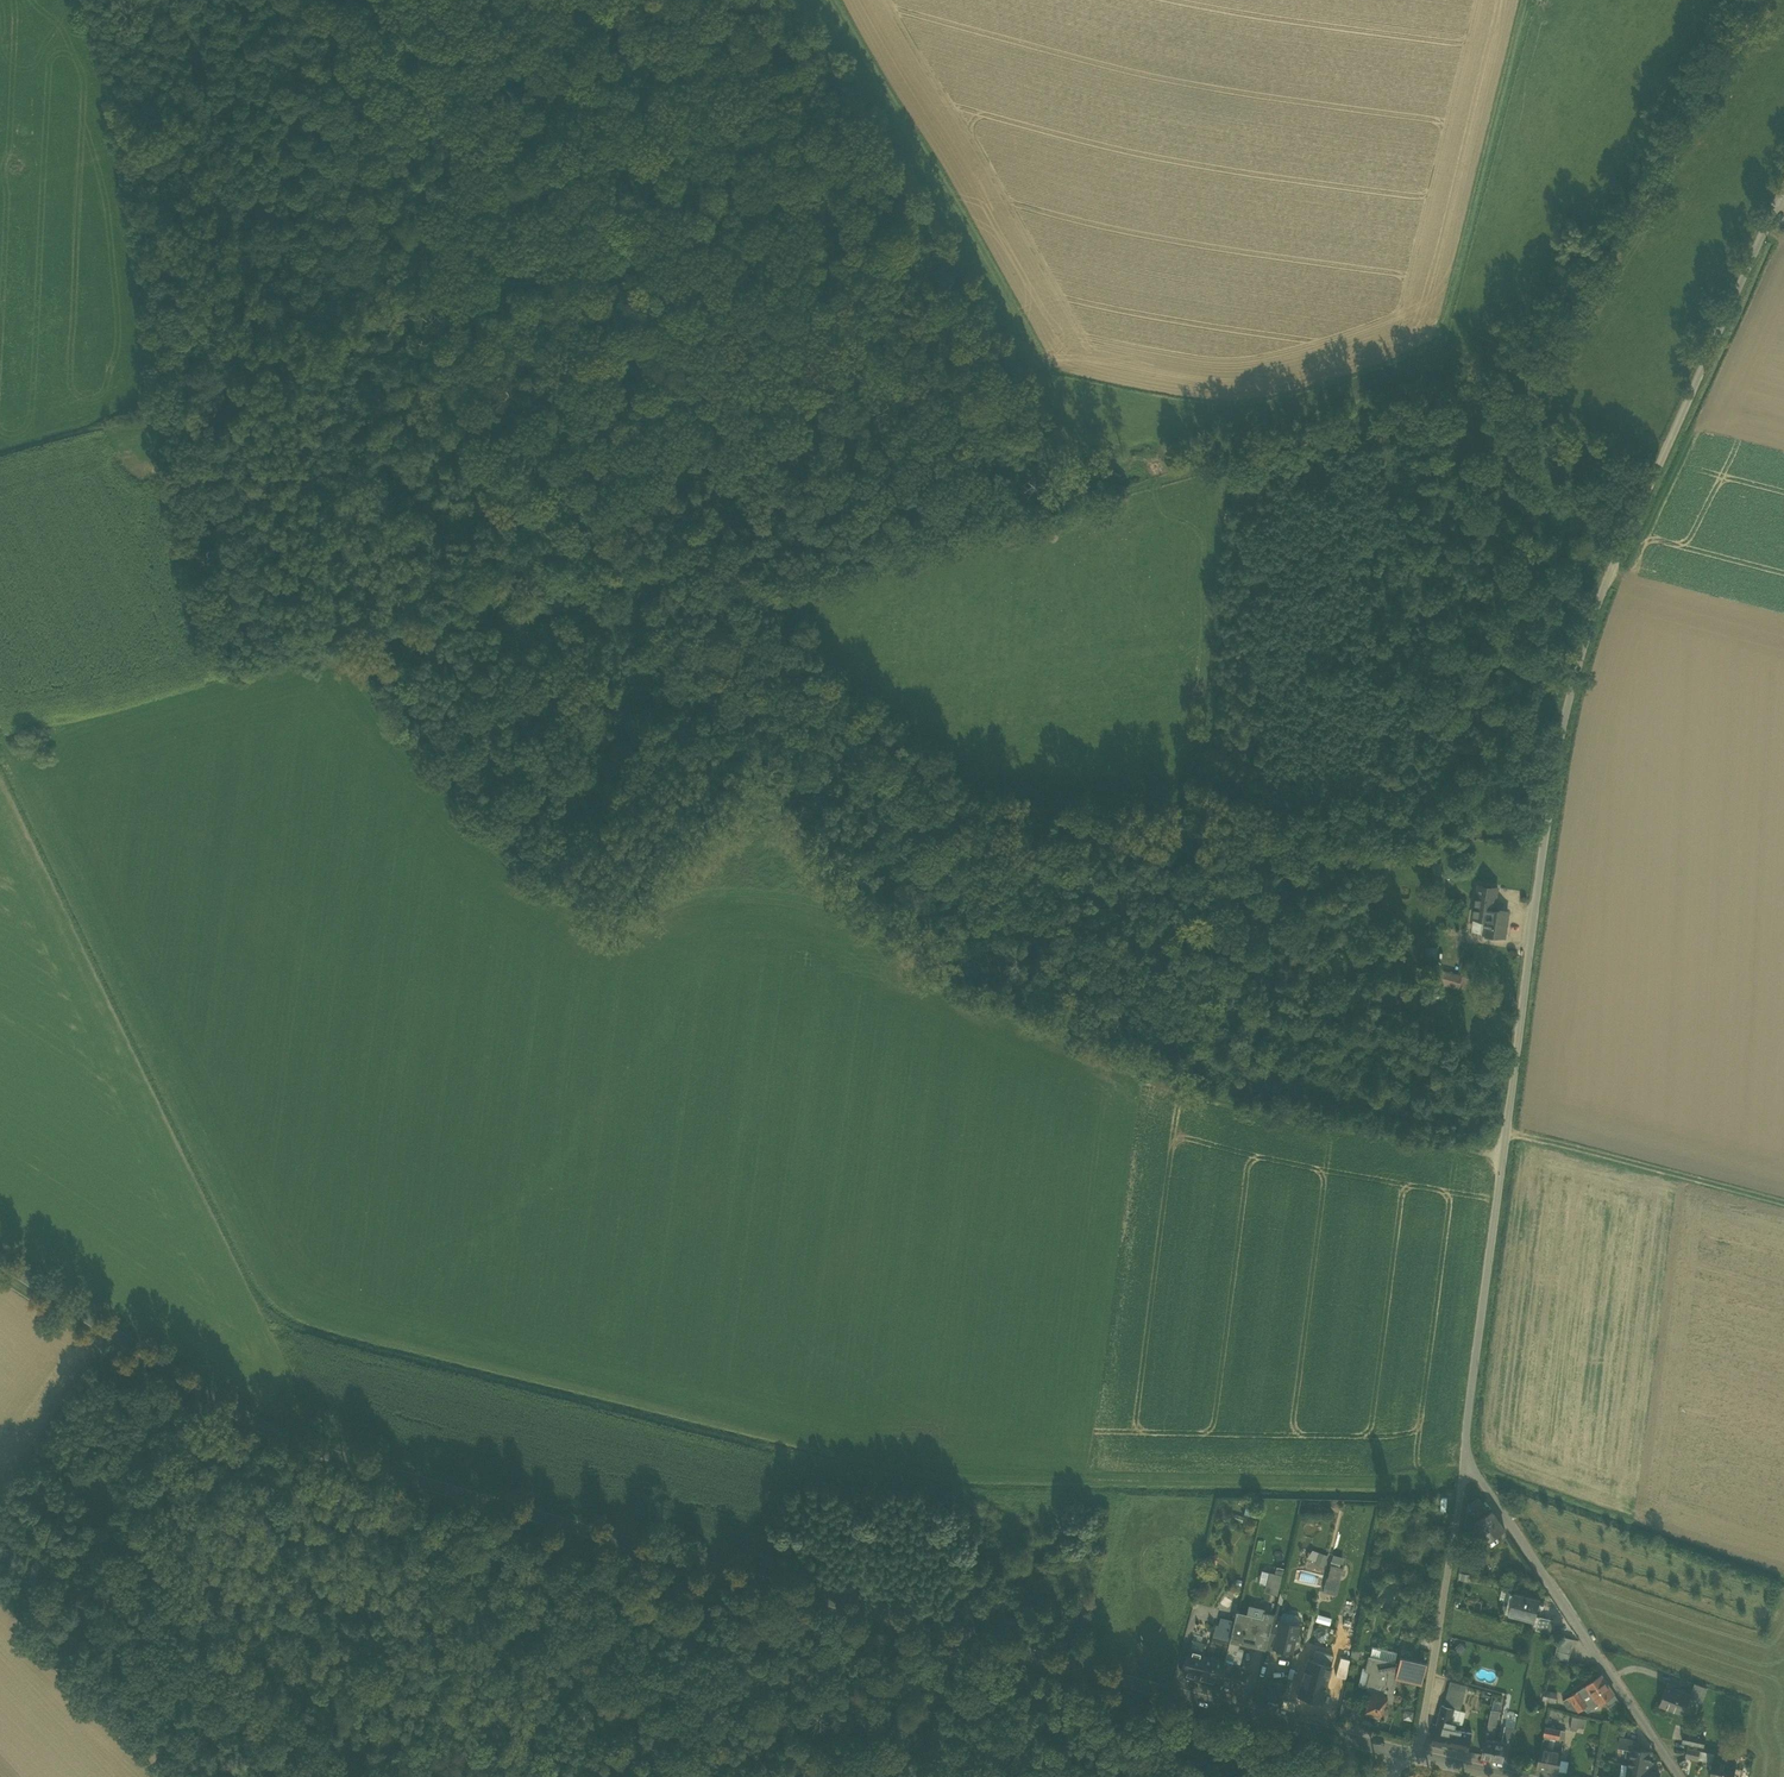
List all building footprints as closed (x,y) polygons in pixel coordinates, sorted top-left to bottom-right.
[(1442,859),(1432,859),(1432,872),(1442,872),(1442,859)] [(1489,908),(1495,909),(1498,887),(1479,884),(1476,906),(1489,908)] [(1485,933),(1505,936),(1509,911),(1495,909),(1489,908),(1476,906),(1475,906),(1474,917),(1487,919),(1485,933)] [(1472,931),(1485,933),(1487,919),(1474,917),(1472,931)] [(1439,945),(1427,945),(1428,955),(1439,955),(1439,945)] [(1464,973),(1437,965),(1432,980),(1459,988),(1464,973)] [(1465,1532),(1474,1535),(1481,1530),(1475,1522),(1490,1512),(1479,1496),(1468,1503),(1465,1532)] [(1481,1530),(1488,1541),(1505,1529),(1493,1510),(1490,1512),(1475,1522),(1481,1530)] [(1397,1534),(1384,1531),(1382,1539),(1395,1542),(1397,1534)] [(1316,1560),(1319,1552),(1312,1550),(1307,1557),(1316,1560)] [(1217,1552),(1204,1553),(1205,1565),(1218,1563),(1217,1552)] [(1316,1560),(1324,1564),(1327,1555),(1319,1552),(1316,1560)] [(1345,1557),(1333,1554),(1331,1560),(1343,1564),(1345,1557)] [(1330,1564),(1327,1577),(1340,1580),(1343,1567),(1330,1564)] [(1266,1584),(1269,1571),(1262,1569),(1258,1583),(1266,1584)] [(1299,1578),(1313,1582),(1315,1574),(1301,1570),(1299,1578)] [(1282,1574),(1269,1571),(1266,1584),(1264,1591),(1277,1594),(1282,1574)] [(1471,1574),(1461,1572),(1460,1579),(1469,1581),(1471,1574)] [(1323,1591),(1336,1595),(1340,1580),(1327,1577),(1323,1591)] [(1500,1598),(1505,1599),(1512,1601),(1515,1592),(1502,1588),(1500,1598)] [(1515,1592),(1512,1601),(1510,1611),(1536,1618),(1541,1598),(1515,1592)] [(1503,1610),(1510,1611),(1512,1601),(1505,1599),(1503,1610)] [(1248,1615),(1262,1619),(1263,1611),(1264,1609),(1250,1606),(1248,1615)] [(1256,1644),(1265,1647),(1273,1613),(1263,1611),(1262,1619),(1256,1644)] [(1281,1615),(1280,1620),(1298,1624),(1299,1617),(1298,1614),(1285,1611),(1284,1611),(1282,1613),(1281,1615)] [(1231,1631),(1230,1638),(1239,1640),(1256,1644),(1262,1619),(1248,1615),(1236,1612),(1234,1619),(1231,1631)] [(1332,1616),(1317,1612),(1315,1620),(1330,1624),(1332,1616)] [(1265,1647),(1273,1649),(1274,1646),(1273,1646),(1279,1619),(1280,1620),(1281,1615),(1273,1614),(1273,1613),(1265,1647)] [(1231,1631),(1234,1619),(1220,1615),(1216,1627),(1231,1631)] [(1537,1628),(1551,1632),(1554,1619),(1540,1615),(1537,1628)] [(1295,1635),(1298,1624),(1280,1620),(1279,1619),(1273,1646),(1274,1646),(1292,1651),(1293,1643),(1298,1640),(1295,1635)] [(1211,1644),(1227,1648),(1230,1638),(1231,1631),(1216,1627),(1212,1626),(1210,1635),(1213,1636),(1211,1644)] [(1560,1636),(1559,1643),(1572,1646),(1574,1639),(1560,1636)] [(1234,1664),(1239,1640),(1230,1638),(1227,1648),(1228,1648),(1224,1661),(1224,1662),(1234,1664)] [(1467,1648),(1461,1641),(1453,1648),(1459,1655),(1467,1648)] [(1569,1660),(1572,1646),(1559,1643),(1555,1657),(1569,1660)] [(1369,1655),(1394,1661),(1396,1651),(1371,1645),(1369,1655)] [(1182,1673),(1197,1676),(1202,1655),(1203,1652),(1189,1648),(1182,1673)] [(1418,1659),(1419,1653),(1401,1648),(1400,1654),(1418,1659)] [(1312,1660),(1331,1665),(1334,1655),(1315,1649),(1312,1660)] [(1219,1682),(1224,1662),(1224,1661),(1202,1655),(1197,1676),(1219,1682)] [(1387,1692),(1385,1700),(1392,1702),(1394,1694),(1392,1693),(1396,1678),(1395,1677),(1399,1663),(1394,1661),(1369,1655),(1366,1668),(1372,1670),(1367,1688),(1365,1694),(1369,1695),(1371,1688),(1387,1692)] [(1350,1659),(1341,1656),(1336,1675),(1346,1678),(1350,1659)] [(1395,1677),(1396,1678),(1420,1683),(1425,1662),(1400,1656),(1399,1663),(1395,1677)] [(1331,1665),(1312,1660),(1308,1658),(1298,1694),(1321,1700),(1331,1665)] [(1247,1668),(1234,1664),(1224,1662),(1219,1682),(1242,1688),(1247,1668)] [(1357,1685),(1367,1688),(1372,1670),(1366,1668),(1362,1667),(1357,1685)] [(1602,1674),(1586,1684),(1591,1691),(1599,1703),(1604,1700),(1615,1693),(1602,1674)] [(1266,1697),(1282,1701),(1283,1698),(1286,1683),(1270,1679),(1266,1697)] [(1445,1705),(1461,1709),(1467,1685),(1451,1680),(1445,1705)] [(1691,1693),(1705,1698),(1709,1688),(1696,1682),(1691,1693)] [(1586,1684),(1579,1689),(1584,1696),(1591,1691),(1586,1684)] [(1660,1703),(1684,1712),(1691,1693),(1667,1684),(1660,1703)] [(1385,1700),(1387,1692),(1371,1688),(1369,1695),(1366,1705),(1364,1713),(1381,1717),(1381,1716),(1382,1717),(1383,1715),(1381,1715),(1385,1700)] [(1558,1692),(1545,1689),(1543,1699),(1556,1702),(1558,1692)] [(1589,1704),(1584,1696),(1579,1689),(1570,1696),(1580,1710),(1587,1706),(1589,1704)] [(1592,1709),(1599,1703),(1591,1691),(1584,1696),(1589,1704),(1591,1707),(1592,1709)] [(1619,1699),(1615,1693),(1604,1700),(1609,1707),(1619,1699)] [(1361,1703),(1366,1705),(1369,1695),(1365,1694),(1363,1694),(1361,1703)] [(1568,1708),(1580,1710),(1570,1696),(1563,1700),(1568,1708)] [(1356,1717),(1360,1701),(1343,1697),(1339,1713),(1356,1717)] [(1296,1701),(1283,1698),(1282,1701),(1281,1706),(1294,1710),(1296,1701)] [(1455,1729),(1457,1723),(1451,1721),(1455,1708),(1460,1709),(1461,1709),(1445,1705),(1442,1704),(1437,1724),(1433,1723),(1431,1729),(1435,1730),(1435,1732),(1432,1743),(1451,1747),(1455,1729)] [(1466,1711),(1460,1709),(1455,1708),(1451,1721),(1457,1723),(1462,1724),(1466,1711)] [(1499,1710),(1492,1708),(1487,1733),(1494,1735),(1499,1710)] [(1580,1717),(1573,1715),(1571,1728),(1577,1729),(1578,1726),(1580,1717)] [(1507,1716),(1505,1725),(1516,1727),(1517,1718),(1507,1716)] [(1587,1718),(1580,1717),(1578,1726),(1586,1728),(1587,1718)] [(1508,1741),(1514,1742),(1517,1727),(1516,1727),(1505,1725),(1503,1740),(1508,1741)] [(1560,1738),(1561,1729),(1546,1725),(1544,1734),(1552,1736),(1556,1737),(1560,1738)] [(1472,1732),(1455,1729),(1451,1747),(1469,1750),(1469,1749),(1472,1732)] [(1683,1741),(1704,1746),(1706,1737),(1685,1732),(1683,1741)] [(1544,1734),(1542,1746),(1549,1748),(1552,1736),(1544,1734)] [(1482,1755),(1494,1758),(1498,1739),(1486,1737),(1482,1755)] [(1628,1746),(1638,1748),(1639,1740),(1621,1737),(1619,1745),(1628,1747),(1628,1746)] [(1503,1740),(1498,1739),(1494,1758),(1504,1760),(1508,1741),(1503,1740)] [(1538,1766),(1559,1771),(1559,1770),(1561,1759),(1563,1751),(1554,1749),(1549,1748),(1542,1746),(1538,1766)] [(1660,1772),(1648,1770),(1652,1751),(1638,1748),(1628,1746),(1628,1747),(1626,1757),(1630,1757),(1629,1764),(1627,1776),(1659,1776),(1660,1772)] [(1686,1756),(1699,1758),(1701,1749),(1688,1747),(1686,1756)] [(1701,1749),(1699,1758),(1712,1761),(1714,1752),(1701,1749)] [(1712,1776),(1734,1776),(1737,1763),(1713,1758),(1710,1776),(1712,1776)] [(1561,1759),(1559,1770),(1567,1771),(1569,1760),(1561,1759)] [(1629,1764),(1622,1763),(1619,1776),(1627,1776),(1629,1764)]
